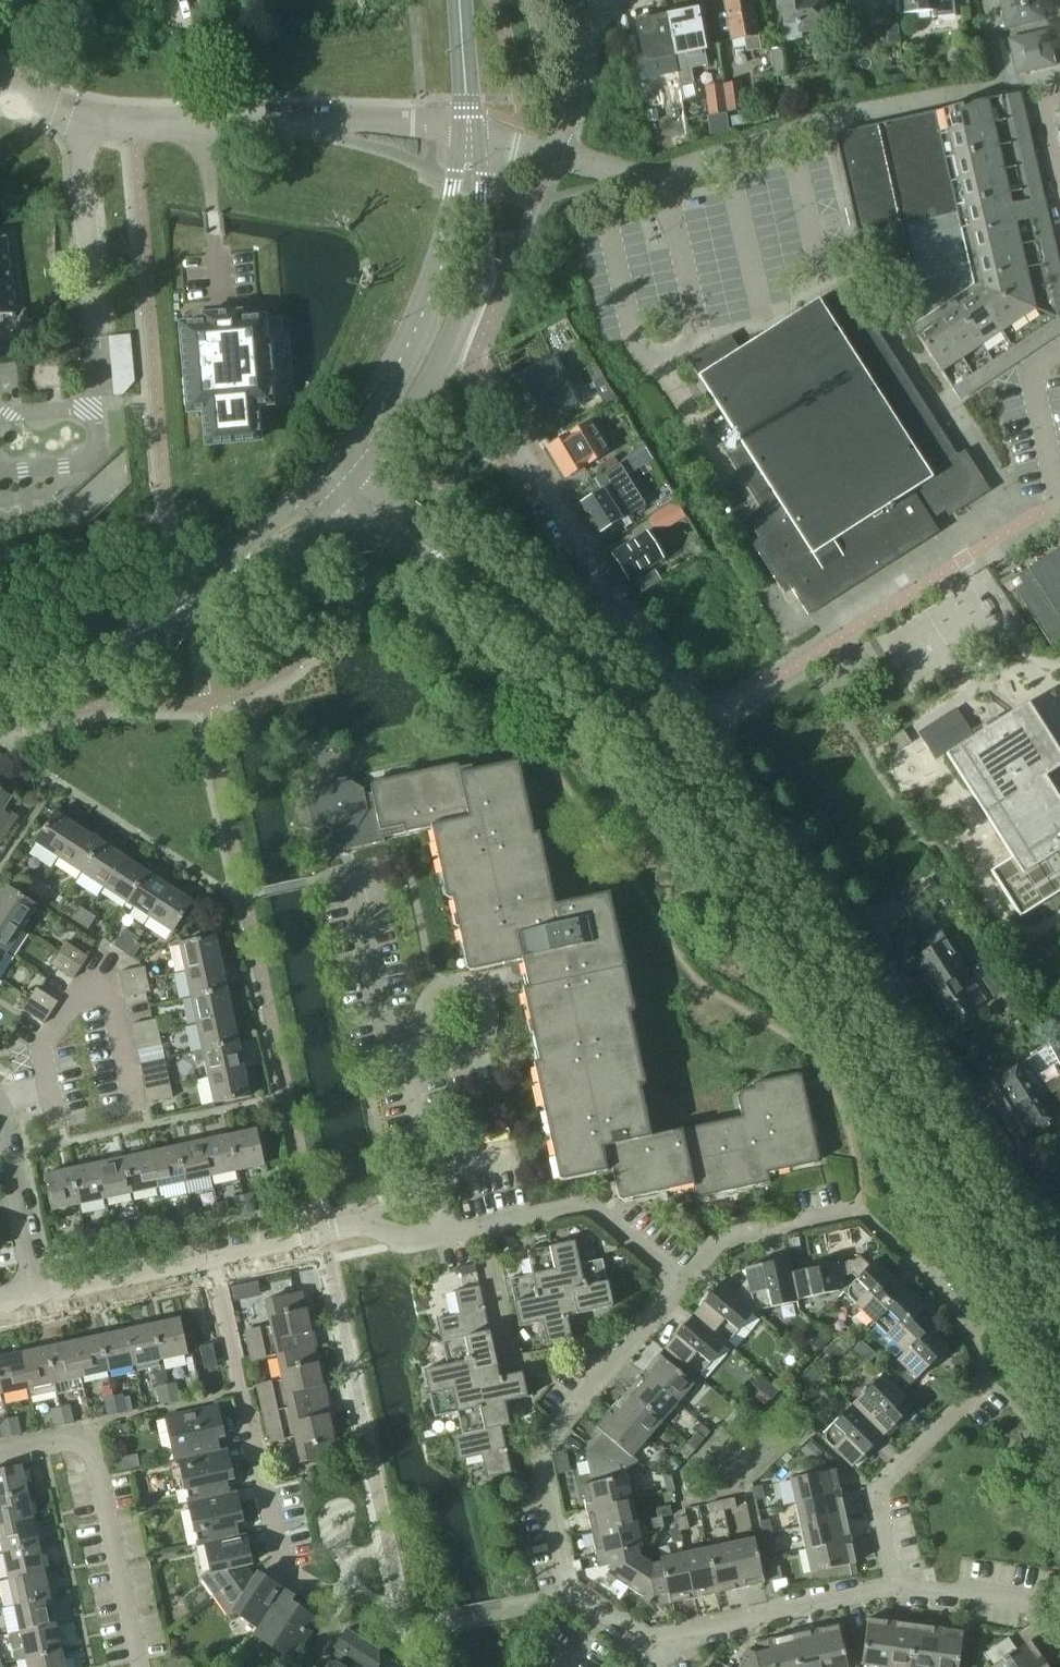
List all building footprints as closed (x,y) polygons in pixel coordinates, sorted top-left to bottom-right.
[(751,0),(725,0),(732,39),(745,37),(748,50),(759,48),(751,0)] [(779,9),(784,8),(786,25),(781,26),(783,38),(786,41),(802,39),(801,31),(824,28),(821,0),(778,0),(779,9)] [(894,0),(848,0),(850,14),(855,14),(857,28),(884,24),(887,45),(900,44),(897,23),(894,0)] [(900,14),(932,11),(933,17),(955,14),(953,0),(898,0),(900,14)] [(1044,19),(1040,0),(999,0),(1006,28),(1044,19)] [(668,16),(674,54),(680,84),(694,82),(691,68),(707,65),(697,10),(694,10),(691,7),(680,9),(678,13),(668,16)] [(645,60),(674,54),(668,16),(656,18),(653,15),(641,17),(640,21),(638,22),(645,60)] [(1016,73),(1054,65),(1046,30),(1008,39),(1016,73)] [(776,87),(795,85),(794,74),(795,74),(791,46),(771,49),(776,87)] [(914,69),(904,70),(906,84),(916,83),(914,69)] [(857,80),(843,83),(846,99),(861,96),(857,80)] [(727,111),(736,110),(744,109),(740,82),(723,84),(727,111)] [(709,113),(726,111),(722,84),(705,86),(709,113)] [(956,212),(972,284),(910,326),(909,327),(953,389),(960,400),(1059,333),(1059,265),(1021,92),(933,111),(942,151),(956,212)] [(942,150),(933,111),(834,134),(861,251),(860,251),(896,304),(910,326),(972,284),(956,212),(942,151),(942,150)] [(666,147),(663,134),(650,137),(653,150),(666,147)] [(16,313),(7,237),(0,238),(0,315),(16,313)] [(870,321),(858,303),(859,302),(845,281),(739,349),(729,333),(688,359),(744,447),(728,458),(763,513),(749,522),(758,537),(751,542),(780,587),(788,583),(808,614),(840,594),(837,590),(856,578),(858,582),(938,531),(928,515),(946,504),(949,509),(969,496),(972,500),(980,495),(983,480),(978,472),(975,474),(963,455),(959,457),(947,438),(946,439),(934,420),(935,419),(922,399),(921,400),(909,381),(910,380),(909,379),(908,380),(896,361),(897,360),(884,340),(883,341),(871,322),(872,321),(871,320),(870,321)] [(187,324),(181,325),(189,411),(204,409),(207,444),(259,439),(256,405),(271,404),(269,378),(271,378),(268,343),(266,343),(264,318),(240,320),(240,313),(204,316),(205,323),(187,324)] [(21,345),(20,336),(0,338),(0,358),(22,356),(21,345)] [(70,359),(80,358),(80,348),(69,349),(70,359)] [(35,392),(61,389),(56,350),(30,353),(35,392)] [(574,402),(555,360),(535,369),(538,377),(527,383),(543,417),(541,418),(542,419),(576,403),(575,402),(574,402)] [(547,447),(565,478),(609,451),(590,421),(547,447)] [(600,532),(632,512),(613,482),(581,502),(600,532)] [(667,484),(638,502),(646,516),(676,498),(667,484)] [(664,529),(685,517),(676,501),(647,518),(654,530),(661,525),(664,529)] [(629,579),(662,558),(646,533),(613,554),(629,579)] [(1059,639),(1059,548),(1019,574),(1025,583),(1016,589),(1051,645),(1059,639)] [(946,753),(1012,856),(990,870),(1020,916),(1059,891),(1059,799),(1045,776),(1059,766),(1059,752),(1028,701),(946,753)] [(903,729),(890,738),(898,750),(911,742),(903,729)] [(533,833),(517,761),(512,762),(512,761),(472,770),(471,765),(459,768),(458,763),(370,782),(372,787),(371,787),(372,793),(365,794),(364,789),(345,777),(324,782),(318,790),(314,787),(313,788),(318,791),(312,800),(317,820),(335,832),(338,831),(342,850),(351,848),(384,841),(383,837),(431,826),(447,898),(451,897),(467,970),(472,969),(472,970),(522,959),(528,987),(522,988),(523,990),(536,1050),(541,1049),(543,1060),(533,1062),(559,1180),(601,1171),(602,1178),(607,1181),(614,1180),(619,1200),(681,1186),(680,1182),(690,1179),(693,1192),(694,1192),(695,1197),(769,1181),(767,1173),(817,1162),(819,1159),(801,1076),(798,1073),(796,1074),(795,1074),(753,1083),(754,1087),(742,1090),(737,1097),(742,1116),(651,1136),(640,1087),(645,1086),(629,1013),(634,1012),(608,893),(554,905),(539,832),(533,833)] [(18,818),(4,809),(11,798),(0,791),(0,844),(18,818)] [(59,857),(81,823),(76,819),(68,817),(67,819),(56,812),(36,842),(59,857)] [(81,872),(101,842),(90,835),(92,832),(86,826),(81,823),(59,857),(81,872)] [(104,887),(126,853),(121,849),(114,847),(112,849),(101,842),(81,872),(104,887)] [(126,902),(146,871),(135,865),(137,862),(131,856),(126,853),(104,887),(126,902)] [(148,916),(171,882),(166,879),(158,876),(156,878),(146,871),(126,902),(148,916)] [(35,894),(42,882),(34,877),(27,889),(35,894)] [(35,894),(42,899),(50,887),(42,882),(35,894)] [(171,882),(148,916),(172,932),(192,901),(180,894),(182,892),(176,886),(171,882)] [(22,929),(37,907),(7,887),(0,897),(0,915),(22,929)] [(896,920),(904,916),(892,897),(884,902),(896,920)] [(80,923),(87,912),(80,907),(72,918),(80,923)] [(80,923),(83,925),(88,928),(95,917),(87,912),(80,923)] [(22,929),(0,915),(0,948),(7,952),(22,929)] [(125,952),(135,936),(125,929),(114,946),(125,952)] [(954,977),(965,970),(945,938),(944,939),(939,931),(925,940),(930,948),(913,959),(934,990),(948,981),(947,979),(953,974),(954,977)] [(125,952),(133,958),(140,947),(133,942),(136,936),(135,936),(125,952)] [(185,971),(226,962),(224,956),(221,949),(218,949),(215,936),(179,944),(185,971)] [(87,956),(69,944),(66,942),(59,953),(80,967),(87,956)] [(73,978),(80,967),(59,953),(52,964),(73,978)] [(191,997),(226,989),(224,977),(227,976),(227,967),(226,962),(185,971),(191,997)] [(122,985),(147,979),(144,966),(119,972),(122,985)] [(948,981),(934,990),(954,1021),(985,1001),(965,970),(954,977),(953,974),(947,979),(948,981)] [(993,995),(1005,988),(995,972),(983,979),(993,995)] [(125,997),(145,992),(150,991),(147,979),(122,985),(125,997)] [(58,1002),(41,991),(36,988),(29,999),(50,1013),(58,1002)] [(197,1024),(237,1015),(236,1009),(232,1002),(229,1002),(226,989),(191,997),(197,1024)] [(43,1023),(50,1013),(29,999),(22,1009),(43,1023)] [(194,1052),(238,1042),(235,1029),(238,1029),(238,1021),(237,1015),(197,1024),(202,1050),(193,1051),(194,1052)] [(133,1038),(164,1031),(162,1020),(156,1021),(156,1019),(131,1024),(133,1038)] [(136,1050),(137,1049),(161,1044),(161,1042),(166,1041),(164,1031),(133,1038),(136,1050)] [(1048,1042),(1059,1067),(1059,1039),(1048,1042)] [(208,1076),(249,1067),(247,1061),(243,1054),(241,1055),(238,1042),(194,1052),(196,1063),(205,1061),(208,1076)] [(249,1067),(208,1076),(214,1103),(249,1096),(247,1082),(249,1082),(250,1073),(249,1067)] [(1018,1100),(1032,1092),(1016,1067),(982,1088),(999,1114),(1018,1102),(1018,1100)] [(144,1090),(170,1085),(167,1072),(142,1077),(144,1090)] [(170,1085),(144,1090),(147,1102),(172,1097),(170,1085)] [(1016,1141),(1049,1119),(1032,1092),(1018,1100),(1018,1102),(999,1114),(1016,1141)] [(229,1135),(237,1170),(265,1164),(257,1129),(229,1135)] [(211,1176),(237,1170),(229,1135),(204,1140),(211,1176)] [(184,1181),(211,1176),(204,1140),(176,1146),(184,1181)] [(158,1187),(184,1181),(176,1146),(150,1152),(158,1187)] [(131,1193),(158,1187),(150,1152),(123,1158),(131,1193)] [(105,1198),(131,1193),(123,1158),(97,1163),(105,1198)] [(78,1204),(105,1198),(97,1163),(70,1169),(78,1204)] [(51,1210),(78,1204),(70,1169),(44,1175),(51,1210)] [(246,1213),(256,1211),(252,1193),(242,1195),(246,1213)] [(238,1215),(246,1213),(242,1195),(234,1197),(238,1215)] [(227,1202),(218,1203),(221,1217),(230,1215),(227,1202)] [(193,1225),(203,1223),(199,1204),(189,1206),(193,1225)] [(185,1226),(193,1225),(189,1206),(181,1208),(185,1226)] [(136,1218),(140,1236),(149,1234),(146,1216),(136,1218)] [(132,1238),(140,1236),(136,1218),(128,1219),(132,1238)] [(83,1229),(87,1247),(97,1245),(93,1227),(83,1229)] [(79,1249),(87,1247),(83,1229),(75,1231),(79,1249)] [(64,1239),(52,1241),(54,1251),(66,1248),(64,1239)] [(547,1344),(572,1339),(567,1318),(568,1318),(567,1315),(562,1293),(571,1291),(577,1314),(613,1306),(602,1259),(580,1264),(575,1240),(527,1251),(532,1274),(509,1279),(519,1327),(542,1322),(547,1344)] [(870,1265),(869,1265),(859,1255),(854,1259),(791,1273),(796,1299),(797,1299),(840,1289),(837,1276),(852,1273),(856,1278),(857,1279),(870,1265)] [(791,1273),(788,1258),(776,1261),(775,1259),(766,1261),(766,1263),(744,1268),(746,1279),(735,1292),(734,1292),(755,1310),(797,1300),(797,1299),(796,1299),(791,1273)] [(875,1322),(905,1292),(874,1260),(869,1265),(870,1265),(857,1279),(856,1278),(844,1291),(875,1322)] [(474,1264),(459,1267),(461,1276),(476,1272),(474,1264)] [(734,1292),(735,1292),(722,1281),(714,1290),(712,1289),(705,1296),(707,1298),(693,1315),(726,1343),(755,1310),(734,1292)] [(473,1373),(496,1367),(484,1309),(485,1309),(484,1306),(483,1306),(479,1285),(454,1291),(458,1313),(435,1319),(445,1365),(423,1370),(433,1417),(456,1412),(460,1433),(452,1435),(458,1460),(481,1455),(486,1478),(511,1472),(507,1451),(508,1451),(507,1448),(506,1448),(502,1426),(510,1424),(505,1402),(528,1397),(522,1373),(501,1377),(501,1376),(497,1377),(498,1378),(474,1383),(473,1373)] [(929,1329),(935,1323),(905,1292),(875,1322),(904,1352),(904,1353),(928,1328),(929,1329)] [(276,1355),(314,1346),(311,1329),(309,1330),(301,1294),(264,1302),(269,1325),(244,1331),(251,1361),(276,1355)] [(698,1376),(726,1343),(693,1315),(685,1323),(683,1321),(677,1328),(679,1330),(663,1349),(698,1376)] [(153,1324),(161,1360),(187,1354),(180,1318),(153,1324)] [(134,1365),(161,1360),(153,1324),(127,1330),(134,1365)] [(947,1347),(929,1329),(928,1328),(904,1353),(904,1352),(897,1359),(907,1369),(894,1382),(904,1391),(916,1378),(916,1379),(947,1347)] [(108,1371),(134,1365),(127,1330),(101,1335),(108,1371)] [(819,1334),(811,1343),(818,1350),(827,1341),(819,1334)] [(82,1377),(108,1371),(101,1335),(74,1341),(82,1377)] [(56,1382),(82,1377),(74,1341),(47,1347),(56,1391),(57,1391),(56,1382)] [(204,1369),(217,1367),(212,1343),(200,1346),(204,1369)] [(863,1355),(869,1350),(861,1343),(855,1348),(863,1355)] [(263,1415),(327,1400),(322,1380),(320,1381),(313,1347),(315,1347),(314,1346),(276,1355),(281,1379),(256,1384),(263,1415)] [(31,1397),(56,1391),(47,1347),(21,1353),(31,1397)] [(31,1397),(21,1353),(0,1357),(0,1383),(2,1394),(29,1388),(31,1397)] [(642,1372),(677,1402),(693,1384),(658,1354),(642,1372)] [(961,1356),(952,1358),(957,1375),(966,1372),(961,1356)] [(662,1420),(677,1402),(642,1372),(627,1390),(662,1420)] [(883,1436),(913,1405),(882,1374),(851,1404),(883,1436)] [(170,1402),(180,1400),(176,1383),(166,1385),(170,1402)] [(160,1404),(170,1402),(166,1385),(156,1387),(160,1404)] [(647,1438),(662,1420),(627,1390),(612,1408),(647,1438)] [(117,1414),(127,1412),(123,1394),(113,1396),(117,1414)] [(108,1416),(117,1414),(113,1396),(104,1398),(108,1416)] [(327,1400),(263,1415),(269,1442),(294,1437),(300,1462),(337,1454),(328,1415),(330,1415),(327,1400)] [(747,1402),(739,1411),(749,1421),(757,1412),(747,1402)] [(852,1467),(883,1436),(851,1404),(820,1435),(852,1467)] [(64,1425),(74,1423),(70,1405),(60,1408),(64,1425)] [(179,1460),(219,1451),(216,1437),(223,1436),(217,1406),(166,1417),(175,1461),(179,1460)] [(54,1427),(64,1425),(60,1408),(50,1410),(54,1427)] [(647,1438),(612,1408),(596,1427),(604,1434),(586,1455),(619,1464),(632,1467),(638,1461),(632,1456),(647,1438)] [(737,1435),(748,1422),(739,1413),(727,1426),(737,1435)] [(11,1436),(21,1434),(17,1417),(8,1419),(11,1436)] [(11,1436),(8,1419),(0,1420),(0,1431),(2,1438),(11,1436)] [(514,1449),(522,1447),(519,1432),(510,1434),(514,1449)] [(695,1449),(704,1439),(696,1432),(688,1442),(695,1449)] [(687,1458),(695,1449),(688,1442),(679,1452),(687,1458)] [(810,1442),(801,1451),(812,1462),(821,1453),(810,1442)] [(189,1504),(236,1493),(229,1494),(225,1480),(232,1478),(226,1450),(219,1452),(219,1451),(179,1460),(189,1504)] [(622,1476),(619,1464),(586,1455),(592,1483),(581,1485),(586,1509),(632,1499),(627,1475),(622,1476)] [(127,1459),(115,1462),(117,1471),(129,1468),(127,1459)] [(27,1492),(21,1465),(0,1469),(0,1498),(27,1492)] [(280,1480),(292,1478),(289,1465),(277,1467),(280,1480)] [(795,1503),(840,1493),(835,1470),(790,1480),(795,1503)] [(752,1487),(755,1500),(765,1498),(762,1485),(752,1487)] [(33,1518),(27,1492),(0,1498),(0,1525),(33,1518)] [(205,1543),(238,1536),(235,1522),(242,1520),(236,1493),(189,1504),(198,1545),(205,1543)] [(800,1526),(845,1516),(840,1493),(795,1503),(800,1526)] [(721,1500),(723,1510),(736,1507),(734,1497),(721,1500)] [(591,1532),(637,1522),(632,1499),(586,1509),(591,1532)] [(710,1512),(723,1510),(721,1500),(708,1503),(710,1512)] [(657,1508),(659,1517),(662,1517),(672,1515),(670,1505),(657,1508)] [(676,1518),(679,1528),(679,1531),(689,1528),(686,1516),(676,1518)] [(805,1549),(850,1539),(845,1516),(800,1526),(805,1549)] [(662,1517),(659,1517),(648,1520),(650,1529),(664,1526),(662,1517)] [(38,1544),(33,1518),(0,1525),(0,1537),(3,1552),(38,1544)] [(762,1534),(772,1532),(769,1519),(759,1521),(762,1534)] [(638,1547),(642,1546),(637,1522),(591,1532),(596,1555),(637,1546),(638,1547)] [(679,1528),(670,1530),(672,1543),(682,1541),(679,1531),(679,1528)] [(762,1534),(765,1547),(774,1545),(772,1532),(762,1534)] [(215,1595),(249,1572),(244,1565),(251,1563),(245,1535),(238,1537),(238,1536),(205,1543),(211,1569),(201,1575),(215,1595)] [(740,1588),(764,1583),(754,1538),(730,1543),(740,1588)] [(850,1539),(805,1549),(810,1572),(855,1563),(850,1539)] [(717,1593),(740,1588),(730,1543),(707,1548),(717,1593)] [(9,1579),(44,1571),(38,1544),(3,1552),(9,1579)] [(640,1556),(638,1547),(637,1546),(596,1555),(599,1567),(608,1565),(609,1569),(605,1576),(614,1582),(616,1579),(629,1587),(646,1560),(640,1556)] [(694,1598),(717,1593),(707,1548),(684,1553),(694,1598)] [(671,1603),(694,1598),(684,1553),(661,1558),(661,1562),(662,1562),(671,1603)] [(659,1605),(671,1603),(662,1562),(661,1562),(652,1564),(646,1560),(629,1587),(641,1595),(639,1598),(649,1604),(653,1597),(657,1596),(659,1605)] [(769,1567),(772,1581),(782,1579),(779,1565),(769,1567)] [(15,1605),(50,1598),(44,1571),(9,1579),(15,1605)] [(254,1634),(283,1588),(258,1572),(254,1578),(249,1572),(215,1595),(230,1616),(236,1612),(257,1626),(253,1633),(254,1634)] [(254,1634),(285,1654),(279,1664),(284,1666),(287,1666),(311,1631),(307,1628),(315,1617),(290,1601),(294,1595),(283,1588),(254,1634)] [(20,1631),(10,1634),(56,1624),(50,1598),(15,1605),(20,1631)] [(176,1617),(188,1615),(186,1604),(174,1607),(176,1617)] [(892,1621),(867,1618),(861,1664),(882,1666),(886,1666),(892,1621)] [(915,1624),(892,1621),(886,1666),(909,1666),(915,1624)] [(10,1634),(15,1660),(61,1650),(56,1624),(10,1634)] [(838,1624),(814,1629),(822,1666),(847,1666),(838,1624)] [(938,1628),(915,1624),(909,1666),(933,1666),(938,1628)] [(962,1631),(938,1628),(933,1666),(957,1666),(962,1631)] [(379,1651),(345,1629),(333,1648),(335,1649),(334,1650),(361,1666),(377,1666),(379,1665),(378,1652),(379,1651)] [(814,1629),(791,1634),(798,1666),(822,1666),(814,1629)] [(791,1634),(768,1639),(774,1666),(798,1666),(791,1634)] [(768,1639),(757,1641),(759,1652),(754,1653),(747,1649),(741,1657),(744,1659),(739,1666),(774,1666),(768,1639)] [(1043,1660),(1029,1640),(991,1666),(1034,1666),(1043,1660)] [(61,1650),(15,1660),(15,1661),(26,1658),(28,1666),(65,1666),(61,1650)] [(334,1650),(333,1652),(334,1657),(338,1660),(336,1663),(334,1662),(330,1666),(361,1666),(334,1650)]
